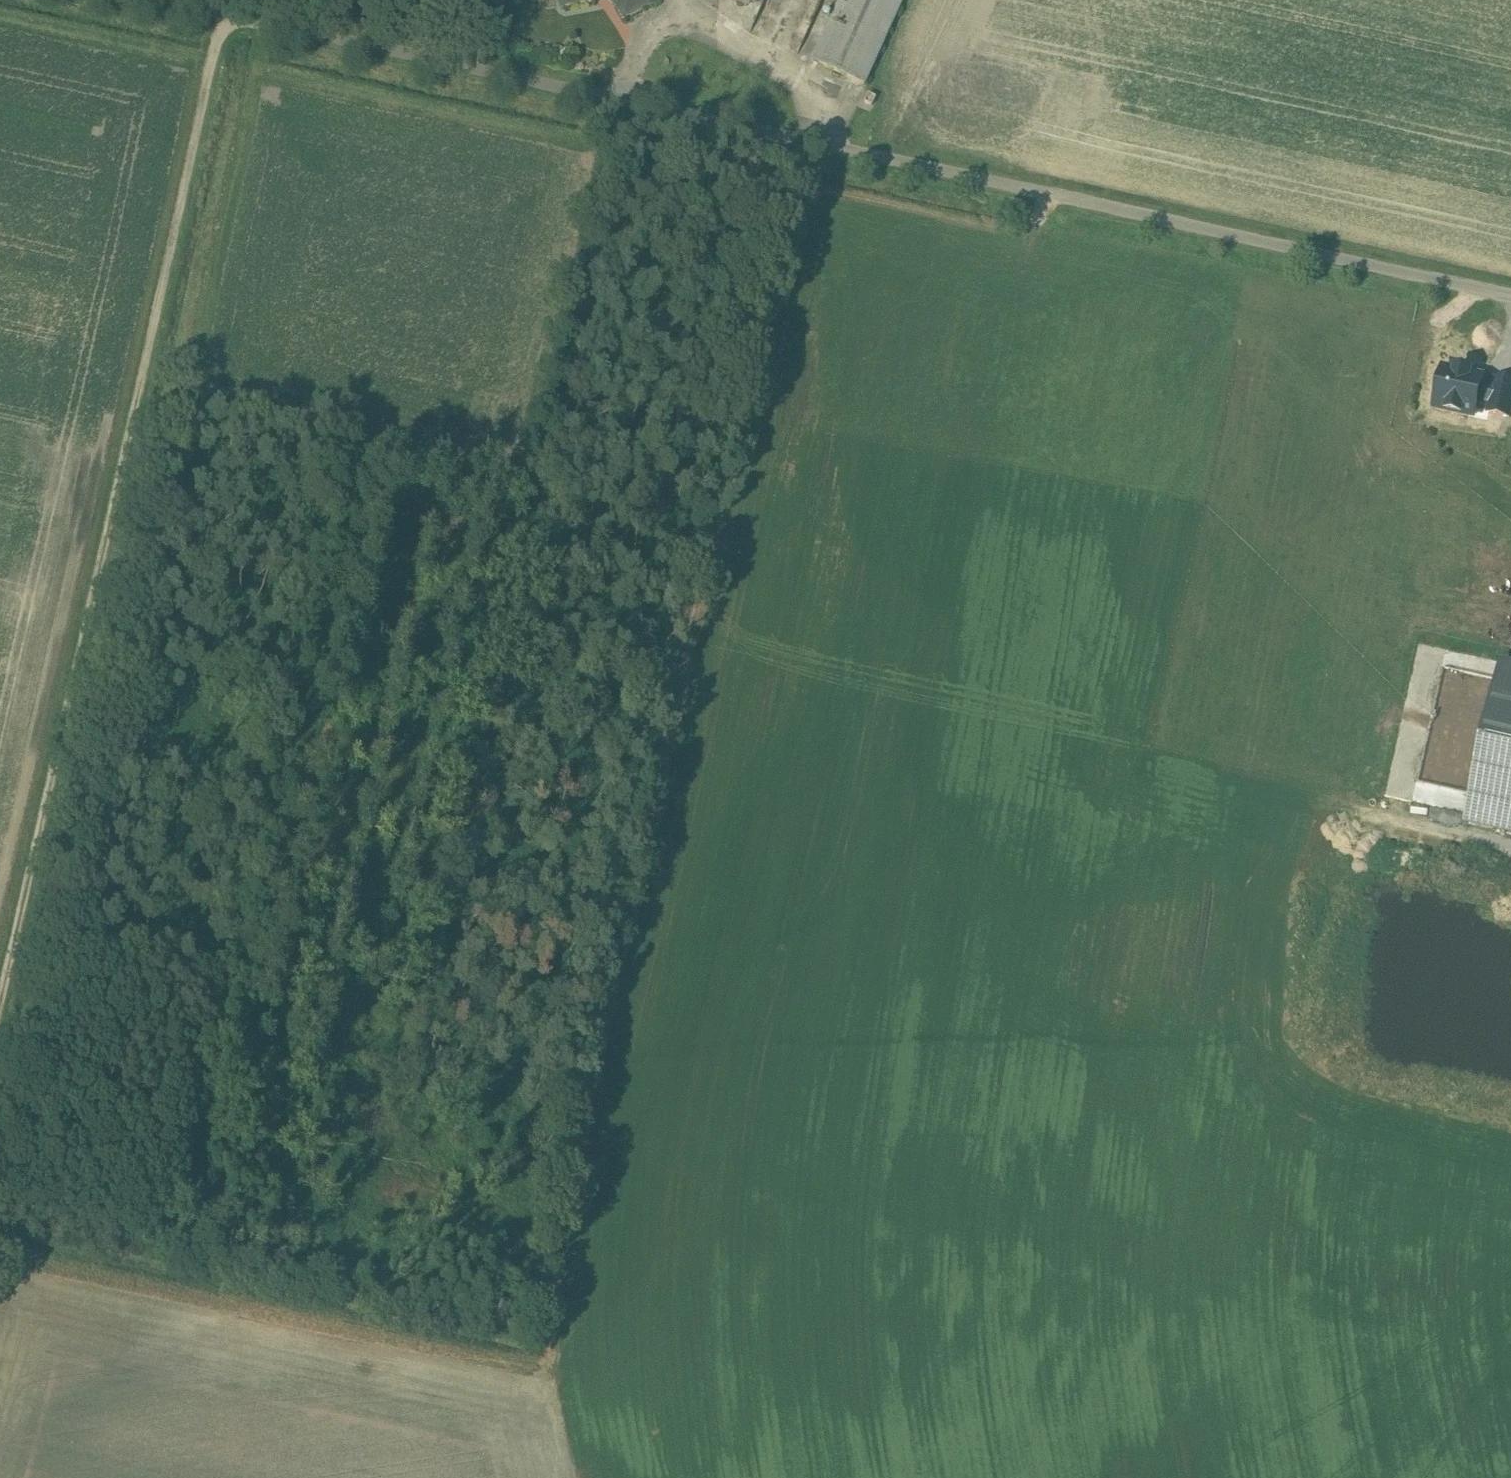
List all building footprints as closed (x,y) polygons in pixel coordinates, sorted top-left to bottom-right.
[(652,0),(614,0),(624,16),(652,0)] [(752,10),(756,0),(730,0),(752,10)] [(889,0),(756,0),(752,10),(746,24),(855,74),(889,0)] [(1496,691),(1469,826),(1510,835),(1510,694),(1496,691)]
